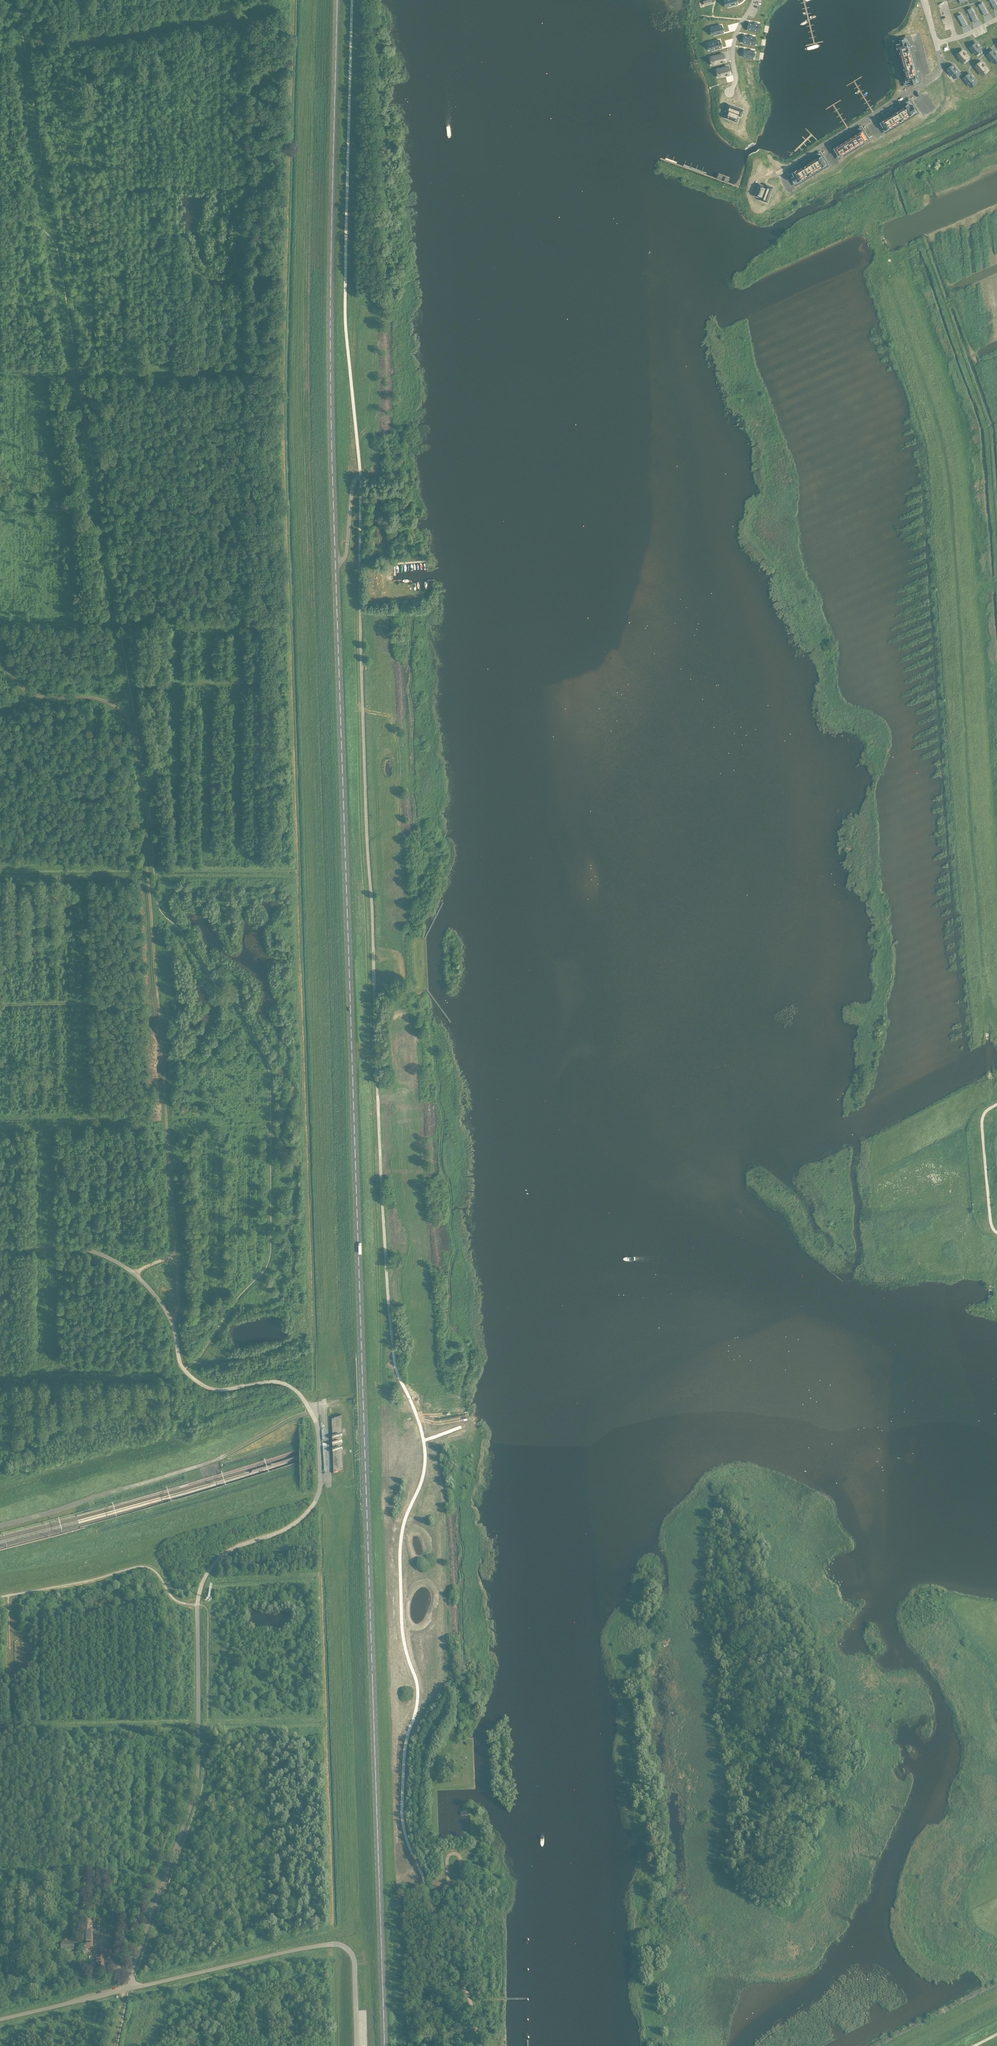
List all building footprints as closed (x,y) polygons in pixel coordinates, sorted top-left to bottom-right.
[(759,24),(758,24),(754,23),(752,23),(752,22),(752,23),(750,22),(749,22),(748,29),(757,31),(758,27),(759,26),(758,26),(759,24)] [(713,34),(717,33),(717,34),(718,33),(720,33),(722,32),(720,25),(721,25),(720,25),(712,27),(711,27),(711,28),(712,31),(712,32),(713,32),(713,34)] [(754,37),(749,36),(750,36),(749,36),(747,35),(747,36),(745,35),(744,35),(745,35),(743,42),(744,42),(752,44),(753,44),(753,40),(754,40),(754,39),(753,39),(754,37)] [(712,49),(716,48),(717,48),(719,48),(719,47),(721,47),(719,40),(720,40),(719,40),(711,42),(710,42),(710,43),(711,46),(711,47),(712,47),(712,49)] [(897,49),(907,47),(906,41),(895,44),(897,49)] [(970,47),(976,54),(979,52),(980,52),(979,51),(981,50),(979,46),(977,45),(978,45),(977,44),(977,45),(976,43),(976,42),(975,43),(970,47)] [(898,55),(909,53),(907,47),(897,49),(898,55)] [(743,56),(752,58),(753,58),(752,58),(753,54),(754,53),(753,53),(754,51),(753,51),(749,50),(747,49),(747,50),(745,49),(744,49),(743,56)] [(957,54),(963,61),(963,62),(963,61),(966,59),(966,60),(967,59),(966,59),(968,57),(966,54),(966,53),(964,52),(965,52),(964,52),(963,50),(962,50),(957,54)] [(993,62),(994,62),(993,61),(996,59),(996,60),(996,59),(996,55),(996,54),(996,53),(996,54),(995,52),(993,50),(988,54),(987,54),(988,54),(993,61),(993,62)] [(910,59),(909,53),(898,55),(900,61),(910,59)] [(715,56),(714,56),(715,60),(715,61),(716,61),(716,63),(720,62),(721,62),(723,62),(723,61),(725,61),(725,60),(723,54),(724,54),(723,54),(715,56)] [(912,64),(910,59),(900,61),(901,67),(912,64)] [(981,73),(982,73),(984,71),(985,71),(985,70),(987,69),(984,65),(983,63),(981,62),(981,61),(981,62),(976,66),(975,66),(976,66),(981,73)] [(955,75),(958,73),(959,73),(958,72),(960,71),(961,71),(960,71),(958,67),(957,66),(957,65),(956,66),(955,64),(955,63),(954,64),(955,64),(949,68),(955,75)] [(913,70),(912,64),(901,67),(903,73),(913,70)] [(719,69),(720,72),(720,73),(721,75),(721,76),(721,75),(725,74),(725,75),(727,74),(730,73),(728,67),(728,66),(719,69)] [(903,73),(905,79),(915,76),(913,70),(903,73)] [(971,84),(972,84),(971,84),(974,82),(975,81),(977,80),(977,79),(974,76),(973,74),(971,72),(966,76),(965,77),(966,77),(971,84)] [(916,82),(915,76),(905,79),(906,85),(916,82)] [(906,106),(910,113),(916,110),(911,102),(906,106)] [(727,113),(725,117),(737,122),(738,117),(738,115),(741,116),(743,110),(728,104),(725,110),(728,111),(727,113)] [(905,116),(910,113),(906,106),(901,109),(905,116)] [(900,120),(905,116),(901,109),(895,112),(900,120)] [(895,123),(900,120),(895,112),(890,115),(895,123)] [(885,118),(889,126),(895,123),(890,115),(885,118)] [(885,118),(880,121),(884,129),(889,126),(885,118)] [(742,135),(749,138),(751,134),(749,134),(752,126),(746,123),(742,135)] [(856,132),(861,139),(866,136),(861,129),(856,132)] [(856,142),(861,139),(856,132),(852,135),(856,142)] [(852,145),(856,142),(852,135),(847,138),(852,145)] [(885,140),(887,145),(896,141),(893,136),(885,140)] [(847,148),(852,145),(847,138),(842,141),(847,148)] [(864,144),(868,154),(883,148),(882,146),(885,144),(883,140),(876,142),(875,139),(864,144)] [(842,151),(847,148),(842,141),(837,144),(842,151)] [(837,154),(842,151),(837,144),(832,147),(837,154)] [(822,157),(817,160),(822,167),(827,164),(822,157)] [(817,160),(812,163),(817,170),(822,167),(817,160)] [(812,163),(807,166),(812,173),(817,170),(812,163)] [(807,166),(802,169),(807,176),(812,173),(807,166)] [(802,169),(798,172),(802,179),(807,176),(802,169)] [(798,172),(793,174),(798,182),(802,179),(798,172)] [(759,184),(755,195),(760,197),(761,197),(760,200),(767,202),(773,187),(766,184),(765,186),(764,186),(764,185),(759,184)] [(341,1414),(332,1417),(334,1473),(343,1470),(341,1414)] [(92,1946),(92,1930),(88,1930),(88,1923),(84,1923),(84,1946),(92,1946)] [(73,1949),(73,1941),(61,1941),(61,1949),(73,1949)] [(105,1969),(105,1952),(95,1952),(95,1969),(105,1969)]
